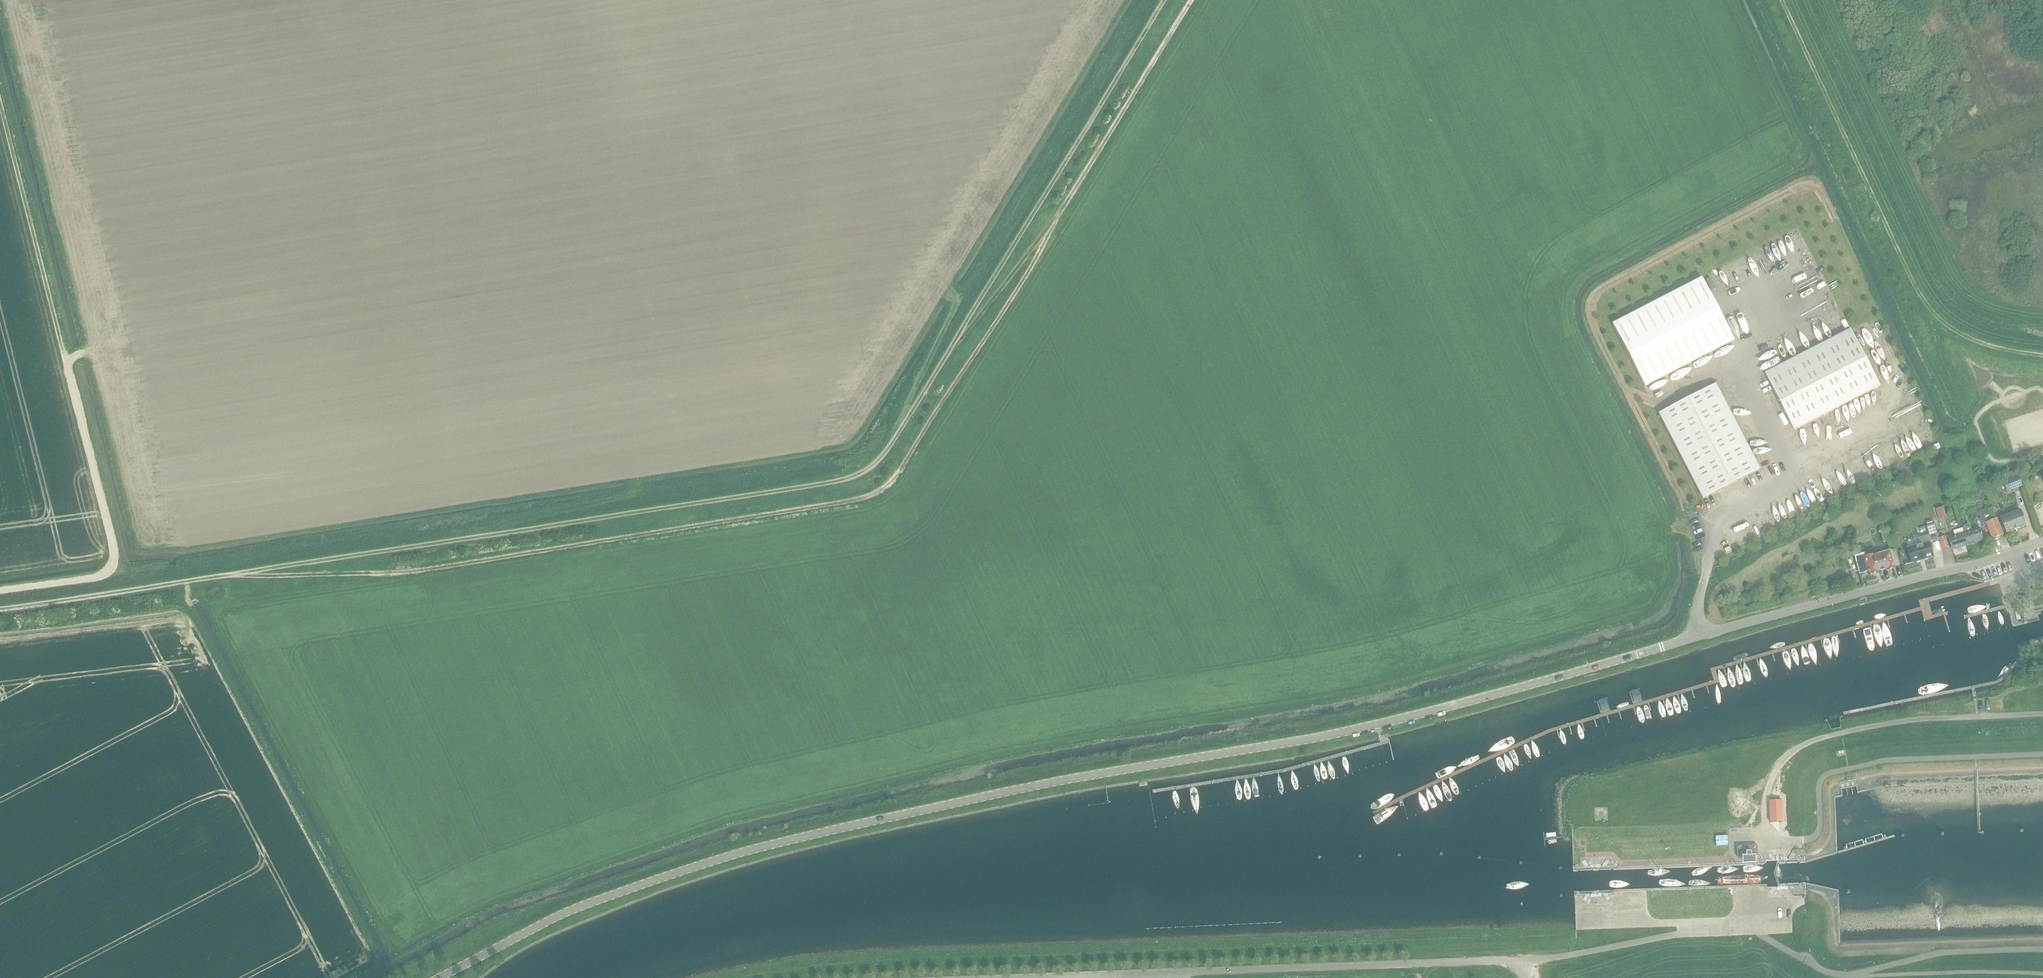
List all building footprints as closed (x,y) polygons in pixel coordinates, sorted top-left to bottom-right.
[(1645,386),(1734,340),(1702,278),(1612,324),(1645,386)] [(1794,430),(1879,386),(1850,329),(1765,373),(1794,430)] [(1703,498),(1760,469),(1715,384),(1659,413),(1703,498)] [(2007,492),(2022,486),(2018,476),(2003,481),(2007,492)] [(1961,507),(1973,503),(1971,497),(1959,502),(1961,507)] [(1941,508),(1935,510),(1938,520),(1945,518),(1941,508)] [(2006,533),(2025,526),(2019,510),(2000,517),(2006,533)] [(1991,539),(2002,535),(1996,518),(1986,522),(1985,522),(1991,539)] [(1928,535),(1917,538),(1919,544),(1906,548),(1911,563),(1932,557),(1928,542),(1938,540),(1933,524),(1926,526),(1928,535)] [(1964,528),(1962,528),(1967,545),(1982,540),(1978,528),(1970,531),(1968,524),(1963,526),(1964,528)] [(1951,550),(1967,545),(1962,528),(1953,531),(1954,535),(1947,538),(1951,550)] [(1890,550),(1895,549),(1891,533),(1882,536),(1883,541),(1887,540),(1890,550)] [(1942,549),(1947,548),(1945,539),(1939,540),(1942,549)] [(1889,551),(1893,566),(1899,564),(1895,549),(1889,551)] [(2035,562),(2039,559),(2031,550),(2027,554),(2035,562)] [(1887,570),(1893,568),(1893,566),(1889,551),(1873,555),(1872,554),(1864,557),(1863,554),(1854,556),(1859,573),(1867,571),(1868,575),(1877,572),(1887,569),(1887,570)] [(1847,780),(1839,782),(1841,789),(1856,786),(1855,779),(1847,780)] [(1771,822),(1779,822),(1782,822),(1781,800),(1769,800),(1769,801),(1770,818),(1770,822),(1771,822)] [(1751,856),(1757,856),(1757,845),(1737,846),(1737,857),(1746,857),(1746,858),(1751,858),(1751,856)]
